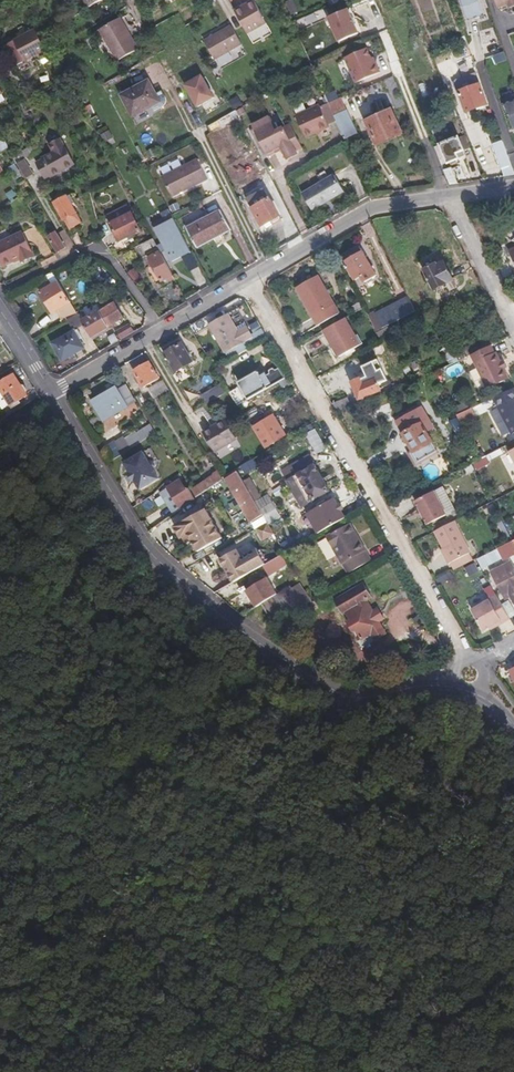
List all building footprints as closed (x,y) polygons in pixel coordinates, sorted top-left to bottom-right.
[(88,9),(106,0),(83,0),(88,9)] [(468,18),(484,13),(479,0),(462,0),(468,18)] [(509,6),(513,4),(513,0),(496,0),(499,9),(509,6)] [(254,3),(234,13),(247,36),(267,25),(254,3)] [(348,9),(328,17),(338,42),(358,34),(348,9)] [(122,19),(100,30),(118,61),(139,49),(122,19)] [(231,27),(203,42),(213,61),(241,46),(231,27)] [(479,31),(482,44),(496,40),(493,27),(479,31)] [(36,30),(15,42),(25,62),(46,51),(36,30)] [(371,58),(367,48),(344,58),(356,82),(381,72),(376,63),(374,64),(371,58)] [(492,56),(495,64),(506,61),(504,52),(492,56)] [(196,109),(216,100),(205,75),(185,84),(196,109)] [(149,83),(122,97),(133,119),(160,104),(149,83)] [(478,84),(459,92),(460,96),(457,97),(460,108),(464,106),(466,112),(486,104),(478,84)] [(336,122),(343,138),(358,132),(343,97),(331,102),(335,110),(332,112),(336,122)] [(506,104),(513,128),(513,102),(506,104)] [(332,112),(328,105),(321,108),(320,106),(296,117),(306,139),(330,128),(328,126),(336,122),(332,112)] [(221,118),(225,125),(241,117),(237,110),(233,112),(221,118)] [(400,133),(390,111),(367,121),(377,143),(400,133)] [(275,133),(271,125),(274,124),(271,117),(254,125),(257,132),(255,133),(267,155),(268,155),(269,157),(277,153),(276,151),(282,148),(289,159),(299,154),(297,151),(303,148),(296,134),(290,137),(285,129),(278,132),(275,133)] [(208,126),(212,132),(225,125),(221,118),(208,126)] [(101,135),(106,144),(114,140),(109,130),(101,135)] [(459,138),(438,148),(443,161),(448,160),(450,166),(459,162),(456,154),(464,150),(459,138)] [(59,140),(48,146),(52,153),(42,161),(43,162),(37,166),(45,181),(52,178),(52,179),(73,167),(59,140)] [(502,143),(493,146),(504,176),(513,175),(513,174),(502,143)] [(23,162),(34,156),(31,149),(19,156),(23,162)] [(280,165),(287,162),(283,152),(276,154),(280,165)] [(163,179),(173,199),(208,180),(198,160),(163,179)] [(33,176),(25,161),(17,166),(26,180),(33,176)] [(15,164),(8,168),(13,177),(20,173),(15,164)] [(451,168),(444,171),(450,185),(458,184),(451,168)] [(325,172),(316,176),(320,182),(304,193),(314,209),(343,190),(333,174),(329,178),(325,172)] [(262,190),(252,195),(257,205),(252,208),(261,226),(279,217),(270,199),(267,200),(262,190)] [(56,205),(66,222),(79,215),(74,206),(77,205),(73,197),(70,198),(69,197),(56,205)] [(173,214),(181,210),(178,203),(169,207),(173,214)] [(231,231),(222,210),(187,228),(198,248),(231,231)] [(182,218),(187,227),(201,220),(196,211),(182,218)] [(131,214),(109,224),(114,233),(112,233),(117,244),(139,233),(131,214)] [(79,215),(66,222),(71,231),(84,224),(79,215)] [(175,222),(156,232),(158,237),(178,226),(175,222)] [(178,226),(158,237),(171,261),(190,251),(178,226)] [(0,244),(0,261),(2,266),(20,258),(22,262),(34,257),(22,233),(0,244)] [(66,248),(57,233),(49,237),(58,252),(66,248)] [(163,260),(153,240),(140,246),(145,258),(156,252),(158,255),(149,259),(161,282),(166,280),(168,283),(175,280),(163,260)] [(360,246),(342,257),(351,271),(348,272),(354,282),(363,277),(366,283),(378,276),(360,246)] [(190,251),(171,261),(173,264),(192,254),(190,251)] [(195,258),(185,261),(188,270),(197,267),(195,258)] [(457,287),(444,263),(438,265),(437,264),(435,265),(434,263),(427,267),(427,269),(425,270),(434,289),(446,284),(449,291),(457,287)] [(71,302),(70,299),(54,272),(48,275),(54,285),(41,292),(53,312),(56,310),(62,321),(77,312),(75,307),(71,302)] [(318,276),(297,288),(314,317),(334,305),(318,276)] [(385,328),(387,327),(419,310),(407,288),(404,290),(406,293),(398,297),(400,301),(377,313),(385,328)] [(363,302),(353,307),(356,312),(366,307),(363,302)] [(115,303),(83,321),(92,337),(124,319),(115,303)] [(214,312),(205,317),(208,322),(216,317),(214,312)] [(385,328),(377,313),(371,316),(379,331),(385,328)] [(240,332),(229,314),(209,325),(226,354),(254,337),(248,328),(240,332)] [(72,329),(79,326),(75,316),(68,320),(72,329)] [(344,320),(323,331),(338,358),(358,346),(344,320)] [(115,332),(119,339),(132,332),(128,325),(115,332)] [(75,331),(53,344),(63,361),(85,348),(75,331)] [(226,354),(230,360),(256,345),(252,338),(226,354)] [(184,343),(167,353),(177,371),(194,361),(184,343)] [(509,377),(505,369),(502,361),(497,351),(495,353),(492,345),(471,353),(486,387),(509,377)] [(126,364),(131,372),(150,361),(145,353),(126,364)] [(151,362),(136,371),(145,388),(160,378),(151,362)] [(230,393),(238,406),(285,379),(279,369),(268,375),(267,373),(260,377),(258,372),(240,383),(241,386),(230,393)] [(410,378),(407,371),(397,376),(400,383),(410,378)] [(0,384),(0,391),(9,407),(25,396),(12,376),(0,384)] [(380,390),(374,378),(363,383),(361,378),(352,382),(360,399),(380,390)] [(170,389),(164,379),(150,387),(156,397),(170,389)] [(116,387),(90,403),(102,422),(127,406),(116,387)] [(204,395),(209,404),(223,395),(217,387),(204,395)] [(332,403),(337,412),(350,406),(346,397),(332,403)] [(497,405),(512,434),(513,433),(513,397),(497,405)] [(453,407),(457,414),(469,408),(466,401),(453,407)] [(414,451),(419,461),(442,450),(432,429),(439,426),(428,405),(398,421),(414,451)] [(471,407),(457,414),(460,420),(474,414),(471,407)] [(260,411),(248,419),(252,426),(265,418),(260,411)] [(225,419),(204,433),(216,453),(237,439),(225,419)] [(269,419),(260,425),(266,437),(263,439),(267,447),(281,439),(277,432),(282,429),(279,423),(274,427),(269,419)] [(131,449),(156,434),(151,426),(137,435),(136,433),(126,440),(131,449)] [(123,454),(131,449),(126,440),(124,437),(115,442),(123,454)] [(135,480),(141,490),(160,479),(155,469),(157,465),(155,461),(150,461),(144,452),(126,463),(135,480)] [(254,459),(244,464),(248,473),(258,468),(254,459)] [(330,492),(315,465),(287,481),(303,508),(330,492)] [(223,481),(218,472),(213,475),(213,477),(193,490),(197,497),(223,481)] [(264,518),(239,474),(228,481),(252,525),(264,518)] [(181,509),(195,500),(182,478),(167,486),(176,502),(168,507),(173,515),(181,509)] [(415,503),(420,511),(424,517),(429,526),(447,515),(434,491),(415,503)] [(145,511),(154,508),(151,498),(142,501),(145,511)] [(307,515),(320,537),(348,520),(335,498),(307,515)] [(207,510),(174,526),(181,538),(188,534),(198,551),(223,539),(207,510)] [(470,554),(454,522),(435,532),(444,550),(446,554),(444,555),(448,564),(451,563),(470,554)] [(269,542),(276,531),(263,523),(256,535),(269,542)] [(353,536),(356,534),(350,525),(327,539),(342,565),(343,565),(349,574),(370,561),(364,552),(365,550),(360,541),(357,542),(353,536)] [(497,549),(502,560),(513,554),(513,543),(513,540),(497,549)] [(470,554),(451,563),(454,570),(473,560),(470,554)] [(500,568),(501,571),(491,576),(502,597),(506,595),(509,598),(513,606),(513,605),(513,568),(511,562),(500,568)] [(465,568),(469,578),(480,573),(475,563),(465,568)] [(490,573),(491,576),(501,571),(500,568),(490,573)] [(363,583),(334,600),(342,614),(345,612),(349,620),(346,622),(353,632),(355,631),(361,640),(359,642),(362,648),(387,634),(380,623),(385,620),(378,609),(373,612),(366,600),(371,597),(363,583)] [(299,586),(292,591),(297,598),(304,593),(299,586)] [(290,588),(260,606),(270,624),(302,605),(297,598),(292,591),(290,588)] [(302,605),(306,610),(313,605),(304,593),(297,598),(302,605)] [(509,620),(496,598),(472,611),(484,631),(488,628),(492,626),(494,628),(509,620)] [(329,637),(340,638),(341,624),(330,623),(329,637)]
